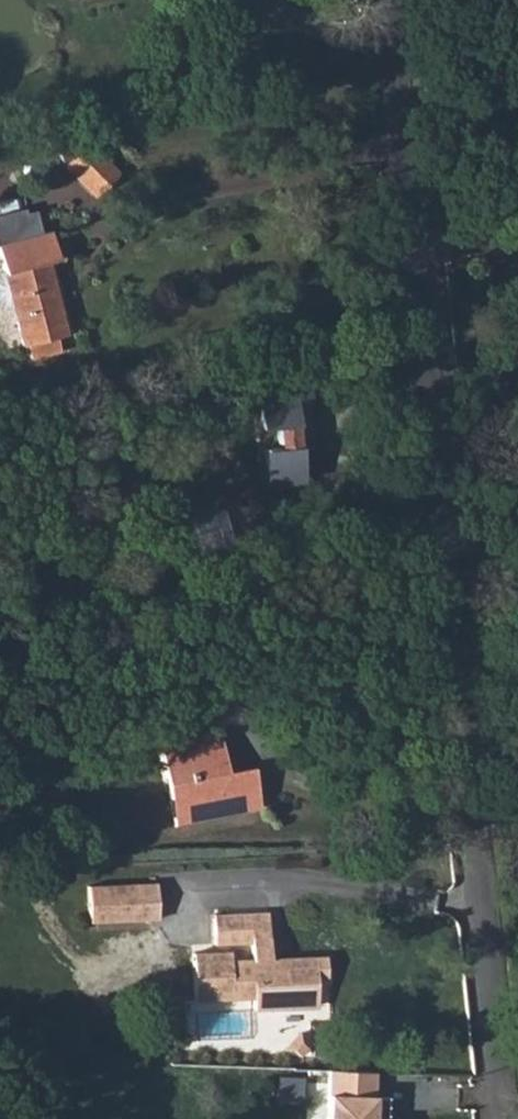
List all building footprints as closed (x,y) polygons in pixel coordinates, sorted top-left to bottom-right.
[(97,195),(117,164),(76,138),(56,169),(97,195)] [(23,304),(34,349),(79,338),(61,264),(72,261),(64,231),(51,235),(46,211),(26,216),(25,212),(2,217),(15,270),(23,304)] [(23,304),(15,270),(5,273),(0,279),(0,292),(3,303),(13,307),(23,304)] [(327,441),(324,397),(279,403),(283,431),(294,431),(296,450),(285,452),(288,485),(316,481),(314,442),(327,441)] [(154,742),(162,799),(184,795),(188,821),(255,811),(248,767),(220,771),(215,734),(154,742)] [(184,795),(162,799),(166,824),(188,821),(184,795)] [(159,919),(158,883),(88,886),(89,922),(159,919)] [(205,942),(253,940),(266,939),(265,913),(204,915),(205,942)] [(266,939),(253,940),(254,957),(267,956),(266,939)] [(267,956),(254,957),(229,958),(229,951),(194,952),(196,1000),(255,998),(255,1006),(288,1005),(287,994),(310,993),(309,971),(321,970),(320,954),(267,956)] [(287,994),(288,1005),(310,1004),(310,993),(287,994)] [(272,1073),(271,1101),(298,1102),(299,1074),(272,1073)] [(327,1073),(325,1118),(367,1118),(368,1098),(369,1074),(327,1073)] [(368,1098),(367,1118),(380,1118),(381,1099),(368,1098)]
